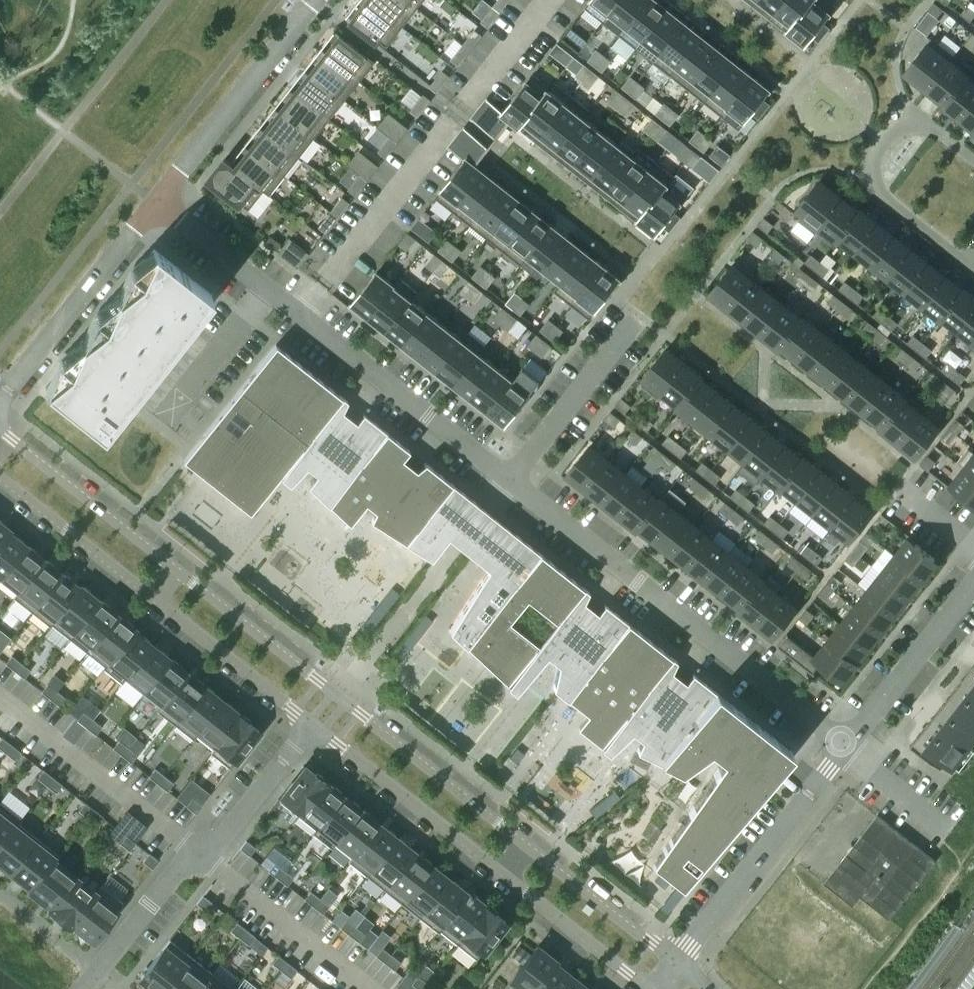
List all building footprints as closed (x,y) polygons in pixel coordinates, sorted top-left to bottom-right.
[(369,0),(359,0),(347,15),(387,47),(402,27),(369,0)] [(407,0),(369,0),(402,27),(417,8),(407,0)] [(509,0),(498,0),(493,6),(500,11),(509,0)] [(619,0),(591,0),(585,8),(602,22),(619,0)] [(647,0),(619,0),(602,22),(619,35),(647,0)] [(667,9),(656,0),(647,0),(619,35),(636,48),(667,9)] [(784,0),(759,0),(775,12),(784,0)] [(812,0),(784,0),(775,12),(791,25),(792,26),(812,0)] [(836,6),(828,0),(812,0),(792,26),(791,25),(787,31),(805,45),(813,36),(819,40),(828,28),(822,24),(836,6)] [(943,10),(933,2),(927,10),(937,18),(943,10)] [(489,26),(500,11),(493,6),(482,20),(489,26)] [(967,6),(960,14),(970,22),(973,16),(973,12),(967,6)] [(653,62),(684,22),(667,9),(636,48),(653,62)] [(670,75),(701,36),(684,22),(653,62),(670,75)] [(375,62),(335,31),(319,50),(359,82),(375,62)] [(470,49),(481,36),(474,31),(463,44),(470,49)] [(693,81),(718,49),(701,36),(670,75),(671,76),(677,68),(693,81)] [(927,91),(955,56),(937,42),(929,53),(923,49),(908,68),(914,72),(910,77),(927,91)] [(459,63),(470,49),(463,44),(452,58),(459,63)] [(704,102),(735,63),(718,49),(693,81),(709,94),(703,101),(704,102)] [(359,82),(319,50),(304,69),(344,101),(359,82)] [(595,66),(603,55),(597,50),(588,60),(595,66)] [(602,71),(610,60),(603,55),(595,66),(602,71)] [(943,106),(968,75),(951,62),(956,56),(955,56),(927,91),(944,104),(942,106),(943,106)] [(721,115),(752,76),(735,63),(704,102),(721,115)] [(583,81),(591,70),(585,65),(576,76),(583,81)] [(344,101),(304,69),(290,88),(329,120),(344,101)] [(590,86),(598,76),(591,70),(583,81),(590,86)] [(437,91),(448,77),(442,72),(431,86),(437,91)] [(524,121),(555,82),(554,82),(549,87),(532,74),(502,112),(487,100),(472,118),(497,138),(511,121),(520,128),(525,122),(524,121)] [(973,102),(973,83),(967,78),(968,76),(968,75),(943,106),(960,120),(973,102)] [(762,100),(770,90),(752,76),(721,115),(739,129),(753,112),(758,117),(768,104),(762,100)] [(629,92),(637,82),(631,77),(622,87),(629,92)] [(541,135),(572,96),(555,82),(524,121),(525,122),(541,135)] [(636,98),(644,87),(637,82),(629,92),(636,98)] [(329,120),(290,88),(275,107),(314,138),(329,120)] [(617,108),(625,97),(619,92),(610,102),(617,108)] [(419,115),(429,101),(423,96),(412,109),(419,115)] [(558,148),(589,109),(572,96),(541,135),(558,148)] [(624,113),(632,103),(625,97),(617,108),(624,113)] [(960,120),(973,131),(973,102),(960,120)] [(663,119),(671,109),(665,103),(656,114),(663,119)] [(314,138),(275,107),(260,126),(300,157),(314,138)] [(575,162),(599,130),(583,117),(589,110),(589,109),(558,148),(575,162)] [(670,125),(678,114),(671,109),(663,119),(670,125)] [(408,128),(389,113),(378,127),(390,137),(397,142),(408,128)] [(651,134),(659,124),(653,119),(644,129),(651,134)] [(658,140),(666,129),(659,124),(651,134),(658,140)] [(300,157),(260,126),(245,145),(285,176),(300,157)] [(453,211),(484,172),(476,166),(489,148),(464,128),(449,147),(465,159),(435,197),(453,211)] [(592,175),(616,143),(599,130),(575,162),(592,175)] [(697,146),(705,135),(698,130),(690,141),(697,146)] [(704,151),(712,141),(705,135),(697,146),(704,151)] [(386,155),(397,142),(390,137),(380,150),(386,155)] [(608,188),(639,149),(639,148),(633,156),(616,143),(592,175),(608,188)] [(285,176),(245,145),(231,163),(225,158),(225,159),(270,195),(285,176)] [(685,161),(693,151),(686,145),(678,156),(685,161)] [(625,202),(656,162),(639,149),(608,188),(625,202)] [(378,166),(359,151),(348,165),(360,175),(367,180),(378,166)] [(692,167),(700,156),(693,151),(685,161),(692,167)] [(270,195),(225,159),(209,178),(249,210),(264,191),(270,195)] [(638,221),(673,176),(656,162),(625,202),(642,214),(637,220),(638,221)] [(470,225),(501,185),(484,172),(453,211),(470,225)] [(356,193),(367,180),(360,175),(350,188),(356,193)] [(673,213),(687,196),(670,182),(674,176),(673,176),(638,221),(656,235),(663,225),(669,230),(679,217),(673,213)] [(487,238),(518,199),(501,185),(470,225),(487,238)] [(815,234),(842,198),(825,185),(821,190),(815,185),(800,204),(806,209),(797,220),(815,234)] [(337,217),(348,204),(342,198),(331,212),(337,217)] [(837,241),(861,210),(860,209),(859,211),(842,198),(815,234),(820,228),(837,241)] [(504,251),(535,212),(518,199),(487,238),(504,251)] [(855,253),(878,224),(861,210),(837,241),(837,242),(839,240),(855,253)] [(327,231),(337,217),(331,212),(320,226),(327,231)] [(521,265),(552,225),(535,212),(504,251),(521,265)] [(767,233),(773,225),(764,218),(758,225),(767,233)] [(872,266),(895,237),(878,224),(855,253),(872,266)] [(544,271),(569,239),(552,225),(521,265),(522,265),(528,258),(544,271)] [(757,246),(763,239),(753,231),(747,239),(757,246)] [(407,249),(415,239),(408,233),(400,244),(407,249)] [(889,279),(912,250),(895,237),(872,266),(889,279)] [(309,254),(290,239),(279,253),(298,267),(309,254)] [(446,255),(454,245),(447,239),(439,250),(446,255)] [(555,291),(586,252),(569,239),(544,271),(560,283),(554,291),(555,291)] [(452,261),(461,250),(454,245),(446,255),(452,261)] [(63,363),(69,368),(45,387),(103,432),(212,295),(154,249),(63,363)] [(785,256),(776,249),(769,257),(779,264),(785,256)] [(906,293),(929,264),(912,250),(889,279),(906,293)] [(572,305),(603,266),(586,252),(555,291),(572,305)] [(821,262),(811,254),(805,262),(814,270),(821,262)] [(434,271),(442,260),(435,255),(427,265),(434,271)] [(728,309),(756,273),(738,259),(729,271),(728,269),(713,288),(714,290),(711,295),(728,309)] [(440,276),(449,265),(442,260),(434,271),(440,276)] [(830,269),(821,262),(814,270),(823,277),(830,269)] [(923,306),(946,277),(929,264),(906,293),(923,306)] [(480,282),(488,271),(481,266),(473,277),(480,282)] [(590,319),(621,280),(603,266),(572,305),(590,319)] [(810,276),(800,268),(794,276),(804,284),(810,276)] [(486,287),(495,277),(488,271),(480,282),(486,287)] [(369,317),(400,278),(400,277),(393,285),(376,272),(352,303),(369,317)] [(745,322),(768,293),(752,280),(757,274),(756,273),(728,309),(745,322)] [(813,291),(819,283),(810,276),(804,284),(813,291)] [(940,320),(965,288),(964,288),(963,290),(946,277),(923,306),(940,320)] [(386,331),(417,291),(400,278),(369,317),(386,331)] [(469,281),(461,292),(468,297),(476,287),(469,281)] [(854,289),(845,281),(839,289),(848,297),(854,289)] [(468,297),(474,303),(483,292),(476,287),(468,297)] [(973,311),(973,296),(965,288),(940,320),(941,320),(942,318),(958,331),(973,311)] [(863,296),(854,289),(848,297),(857,304),(863,296)] [(403,344),(428,312),(412,300),(418,292),(417,291),(386,331),(403,344)] [(514,309),(522,298),(515,293),(507,303),(514,309)] [(762,336),(785,306),(768,293),(745,322),(762,336)] [(837,310),(844,302),(834,295),(828,303),(837,310)] [(520,314),(529,304),(522,298),(514,309),(520,314)] [(847,317),(853,310),(844,302),(837,310),(847,317)] [(779,349),(804,318),(803,317),(801,319),(785,306),(762,336),(779,349)] [(501,324),(510,314),(503,308),(495,319),(501,324)] [(888,316),(879,308),(873,316),(882,323),(888,316)] [(958,331),(973,343),(973,311),(958,331)] [(420,357),(445,326),(428,312),(403,344),(420,357)] [(508,329),(516,319),(510,314),(501,324),(508,329)] [(897,323),(888,316),(882,323),(891,331),(897,323)] [(798,360),(821,331),(804,318),(779,349),(780,349),(781,348),(798,360)] [(547,335),(556,325),(549,320),(541,330),(547,335)] [(878,329),(868,322),(862,330),(871,337),(878,329)] [(554,341),(562,330),(556,325),(547,335),(554,341)] [(437,371),(468,332),(467,331),(461,339),(445,326),(420,357),(437,371)] [(887,336),(878,329),(871,337),(880,344),(887,336)] [(815,374),(838,345),(821,331),(798,360),(815,374)] [(454,384),(485,345),(468,332),(437,371),(454,384)] [(535,351),(544,340),(537,335),(529,345),(535,351)] [(923,343),(913,335),(907,343),(917,351),(923,343)] [(542,356),(550,346),(544,340),(535,351),(542,356)] [(926,358),(932,350),(923,343),(917,351),(926,358)] [(710,750),(724,761),(654,867),(661,873),(670,880),(683,890),(792,752),(488,513),(275,344),(183,461),(251,514),(280,476),(289,483),(306,466),(316,473),(307,484),(349,524),(367,502),(377,509),(370,521),(430,558),(448,536),(461,547),(490,569),(449,631),(514,692),(546,655),(558,664),(552,688),(588,716),(578,728),(609,753),(635,730),(643,737),(636,750),(681,772),(710,750)] [(471,398),(496,366),(480,353),(486,346),(485,345),(454,384),(471,398)] [(832,387),(855,358),(838,345),(815,374),(832,387)] [(906,364),(912,356),(902,349),(896,357),(906,364)] [(657,398),(685,363),(667,350),(663,355),(662,353),(647,373),(649,374),(640,385),(657,398)] [(915,371),(921,363),(912,356),(906,364),(915,371)] [(849,401),(872,371),(855,358),(832,387),(849,401)] [(957,369),(947,362),(941,370),(951,377),(957,369)] [(678,408),(702,377),(685,363),(657,398),(658,399),(663,393),(678,405),(677,407),(678,408)] [(488,411),(513,379),(496,366),(471,398),(488,411)] [(960,384),(966,377),(957,369),(951,377),(960,384)] [(866,414),(889,385),(872,371),(849,401),(866,414)] [(940,391),(946,383),(936,376),(930,383),(940,391)] [(695,422),(718,392),(701,379),(703,378),(702,377),(678,408),(695,422)] [(506,425),(531,393),(513,379),(488,411),(506,425)] [(949,398),(955,390),(946,383),(940,391),(949,398)] [(881,429),(906,398),(889,385),(866,414),(882,427),(881,429)] [(712,435),(735,406),(718,392),(695,422),(712,435)] [(631,406),(622,398),(615,406),(625,413),(631,406)] [(898,443),(921,413),(905,401),(907,399),(906,398),(881,429),(898,443)] [(729,448),(751,419),(735,406),(712,435),(729,448)] [(614,427),(620,419),(611,412),(605,420),(614,427)] [(916,457),(939,428),(921,413),(898,443),(916,457)] [(647,431),(653,423),(644,416),(638,424),(647,431)] [(745,462),(768,433),(751,419),(729,448),(745,462)] [(957,434),(964,425),(956,419),(949,428),(957,434)] [(949,444),(957,434),(949,428),(941,437),(949,444)] [(636,445),(643,437),(633,429),(627,437),(636,445)] [(762,475),(785,446),(768,433),(745,462),(762,475)] [(678,443),(669,435),(662,443),(672,450),(678,443)] [(681,458),(687,450),(678,443),(672,450),(681,458)] [(586,489),(609,460),(591,446),(587,451),(586,450),(571,469),(572,470),(568,475),(586,489)] [(779,488),(804,457),(803,457),(802,459),(785,446),(762,475),(779,488)] [(667,456),(658,449),(652,457),(661,464),(667,456)] [(928,471),(935,462),(927,455),(920,465),(928,471)] [(964,468),(973,476),(973,455),(964,468)] [(676,463),(667,456),(661,464),(670,471),(676,463)] [(798,500),(821,471),(804,457),(779,488),(780,489),(782,487),(798,500)] [(603,503),(626,474),(609,460),(586,489),(603,503)] [(706,477),(712,469),(702,462),(696,470),(706,477)] [(964,468),(950,485),(973,504),(973,476),(964,468)] [(715,484),(721,477),(712,469),(706,477),(715,484)] [(815,513),(838,484),(821,471),(798,500),(815,513)] [(620,516),(643,487),(626,474),(603,503),(620,516)] [(701,483),(692,476),(686,483),(695,491),(701,483)] [(704,498),(710,490),(701,483),(695,491),(704,498)] [(832,527),(855,497),(838,484),(815,513),(832,527)] [(637,530),(661,498),(659,500),(643,487),(620,516),(637,530)] [(746,496),(736,489),(730,497),(740,504),(746,496)] [(755,503),(746,496),(740,504),(749,511),(755,503)] [(850,541),(873,512),(855,497),(832,527),(850,541)] [(655,541),(678,512),(661,498),(637,530),(638,530),(639,528),(655,541)] [(735,510),(726,502),(719,510),(729,518),(735,510)] [(744,517),(735,510),(729,518),(738,525),(744,517)] [(672,554),(695,525),(678,512),(655,541),(672,554)] [(882,529),(889,520),(881,514),(874,523),(882,529)] [(780,523),(770,515),(764,523),(774,531),(780,523)] [(9,530),(0,523),(0,541),(9,530)] [(783,538),(789,530),(780,523),(774,531),(783,538)] [(689,568),(712,539),(695,525),(672,554),(689,568)] [(770,537),(760,529),(754,537),(763,545),(770,537)] [(9,530),(0,541),(0,578),(25,546),(23,544),(25,542),(18,537),(17,539),(8,532),(9,530)] [(773,552),(779,544),(770,537),(763,545),(773,552)] [(938,561),(909,538),(895,555),(924,578),(938,561)] [(706,581),(729,552),(712,539),(689,568),(706,581)] [(861,556),(868,547),(860,541),(853,550),(861,556)] [(814,550),(804,542),(798,550),(808,558),(814,550)] [(25,546),(0,578),(0,581),(16,593),(13,597),(14,597),(43,560),(34,553),(36,551),(29,546),(27,548),(25,546)] [(823,557),(814,550),(808,558),(817,565),(823,557)] [(861,556),(853,550),(845,559),(853,566),(861,556)] [(723,595),(746,565),(729,552),(706,581),(723,595)] [(924,578),(895,555),(881,572),(910,595),(924,578)] [(797,571),(804,564),(794,556),(788,564),(797,571)] [(45,562),(43,560),(14,597),(32,612),(61,574),(52,567),(54,565),(47,560),(45,562)] [(813,571),(804,564),(797,571),(806,579),(813,571)] [(739,610),(763,579),(746,565),(723,595),(740,607),(738,609),(739,610)] [(910,595),(881,572),(868,589),(897,612),(910,595)] [(65,574),(63,576),(61,574),(32,612),(50,626),(80,586),(78,588),(70,581),(71,579),(65,574)] [(834,590),(841,581),(833,575),(826,584),(834,590)] [(756,623),(779,594),(763,581),(764,580),(763,579),(739,610),(756,623)] [(826,599),(834,590),(826,584),(819,593),(826,599)] [(83,588),(80,586),(50,626),(52,624),(69,638),(98,600),(89,593),(91,591),(84,586),(83,588)] [(379,620),(399,594),(391,588),(371,613),(379,620)] [(897,612),(868,589),(855,606),(884,629),(897,612)] [(774,637),(797,608),(779,594),(756,623),(774,637)] [(101,602),(98,600),(69,638),(87,652),(116,615),(107,607),(109,605),(102,600),(101,602)] [(884,629),(855,606),(841,624),(870,647),(884,629)] [(807,624),(814,615),(807,608),(799,618),(807,624)] [(412,646),(433,620),(425,614),(404,640),(412,646)] [(127,620),(125,622),(116,615),(87,652),(104,666),(103,668),(134,629),(132,627),(134,625),(127,620)] [(857,663),(870,647),(841,624),(828,640),(857,663)] [(135,629),(134,629),(103,668),(121,682),(151,645),(148,643),(150,641),(144,636),(142,638),(133,631),(135,629)] [(857,663),(828,640),(815,656),(788,634),(787,633),(778,645),(814,674),(815,673),(814,672),(821,664),(843,681),(857,663)] [(160,652),(151,645),(121,682),(122,683),(125,679),(142,692),(168,659),(166,657),(168,655),(161,650),(160,652)] [(4,663),(14,670),(20,662),(11,655),(4,663)] [(171,661),(168,659),(142,692),(159,706),(156,710),(157,710),(186,673),(177,666),(179,664),(172,659),(171,661)] [(23,677),(29,670),(20,662),(14,670),(23,677)] [(973,738),(973,665),(910,747),(940,771),(947,762),(952,766),(973,738)] [(196,680),(186,673),(157,710),(175,724),(204,687),(202,685),(204,683),(197,678),(196,680)] [(40,691),(50,698),(56,691),(46,683),(40,691)] [(207,689),(204,687),(175,724),(193,739),(222,701),(213,694),(215,692),(208,687),(207,689)] [(59,706),(65,698),(56,691),(50,698),(59,706)] [(225,703),(222,701),(193,739),(196,735),(214,749),(240,715),(231,708),(233,706),(226,701),(225,703)] [(86,727),(92,719),(82,711),(76,719),(86,727)] [(242,717),(240,715),(214,749),(217,746),(235,760),(259,730),(249,722),(251,720),(244,715),(242,717)] [(101,726),(92,719),(86,727),(95,734),(101,726)] [(11,744),(1,737),(0,738),(0,748),(5,752),(11,744)] [(122,755),(128,747),(118,739),(112,747),(122,755)] [(14,759),(20,751),(11,744),(5,752),(14,759)] [(131,762),(137,754),(128,747),(122,755),(131,762)] [(517,763),(524,754),(516,747),(509,757),(517,763)] [(306,767),(279,800),(298,815),(324,781),(322,780),(324,778),(317,772),(315,774),(306,767)] [(157,783),(164,775),(154,768),(148,776),(157,783)] [(37,777),(46,785),(52,777),(43,769),(37,777)] [(167,791),(173,783),(164,775),(157,783),(167,791)] [(56,792),(62,784),(52,777),(46,785),(56,792)] [(298,815),(315,829),(316,829),(342,796),(340,794),(341,792),(335,787),(333,789),(324,781),(298,815)] [(603,811),(620,798),(614,790),(597,803),(603,811)] [(331,848),(334,844),(334,843),(360,810),(358,808),(359,806),(353,801),(351,803),(342,796),(316,829),(315,829),(312,832),(331,848)] [(201,805),(192,798),(186,805),(195,813),(201,805)] [(20,818),(0,802),(0,844),(20,818)] [(88,817),(94,809),(84,802),(78,810),(88,817)] [(97,825),(103,817),(94,809),(88,817),(97,825)] [(352,858),(355,854),(354,854),(378,824),(369,817),(370,814),(364,809),(362,811),(360,810),(334,843),(334,844),(352,858)] [(889,918),(935,860),(877,815),(824,883),(853,905),(860,896),(889,918)] [(0,844),(0,866),(2,864),(11,872),(38,838),(18,822),(21,819),(20,818),(0,844)] [(354,854),(355,854),(371,867),(372,868),(396,838),(394,836),(395,834),(389,829),(387,831),(378,824),(354,854)] [(129,850),(135,842),(126,835),(120,843),(129,850)] [(38,838),(11,872),(21,879),(19,881),(29,889),(31,887),(31,888),(30,890),(59,855),(38,838)] [(371,867),(366,875),(384,889),(414,852),(405,845),(406,843),(400,838),(398,840),(396,838),(372,868),(371,867)] [(246,840),(239,848),(249,855),(255,847),(246,840)] [(414,852),(384,889),(402,904),(432,866),(429,864),(431,862),(424,857),(423,859),(414,852)] [(152,868),(158,860),(149,853),(142,860),(152,868)] [(42,899),(50,906),(49,908),(50,908),(75,877),(55,861),(59,855),(30,890),(32,891),(30,893),(40,901),(42,899)] [(274,862),(268,870),(277,878),(284,870),(274,862)] [(432,866),(402,904),(420,918),(449,880),(440,873),(442,871),(435,866),(434,868),(432,866)] [(293,877),(284,870),(277,878),(287,885),(293,877)] [(664,888),(670,880),(661,873),(654,881),(664,888)] [(61,917),(70,925),(102,885),(101,885),(95,892),(75,877),(50,908),(51,910),(50,912),(59,919),(61,917)] [(453,880),(452,882),(449,880),(420,918),(438,932),(440,930),(439,930),(469,892),(468,892),(467,894),(458,887),(460,885),(453,880)] [(123,902),(102,885),(70,925),(71,925),(73,923),(76,926),(74,928),(80,933),(82,931),(93,940),(123,902)] [(310,891),(304,898),(313,906),(319,898),(310,891)] [(439,930),(440,930),(457,944),(487,907),(478,899),(479,897),(473,892),(471,894),(469,892),(439,930)] [(212,902),(202,895),(196,903),(206,910),(212,902)] [(313,906),(323,913),(329,905),(319,898),(313,906)] [(489,908),(487,907),(457,944),(476,959),(505,921),(496,914),(497,912),(491,906),(489,908)] [(346,919),(340,927),(349,934),(355,926),(346,919)] [(246,929),(236,922),(230,930),(240,937),(246,929)] [(365,934),(355,926),(349,934),(358,942),(365,934)] [(255,937),(246,929),(240,937),(249,945),(255,937)] [(191,956),(170,940),(140,977),(151,986),(150,988),(151,988),(165,988),(191,956)] [(555,961),(537,946),(504,987),(506,988),(532,988),(553,962),(554,963),(555,961)] [(391,955),(382,947),(375,955),(385,962),(391,955)] [(287,962),(278,955),(272,962),(281,970),(287,962)] [(391,955),(385,962),(394,970),(400,962),(391,955)] [(212,973),(191,956),(165,988),(199,988),(212,973)] [(297,969),(287,962),(281,970),(291,977),(297,969)] [(554,963),(553,962),(532,988),(559,988),(570,975),(554,963)] [(234,987),(233,987),(232,988),(212,973),(199,988),(232,988),(234,987)] [(411,983),(419,988),(422,988),(427,983),(417,975),(411,983)] [(587,988),(570,975),(559,988),(587,988)]
